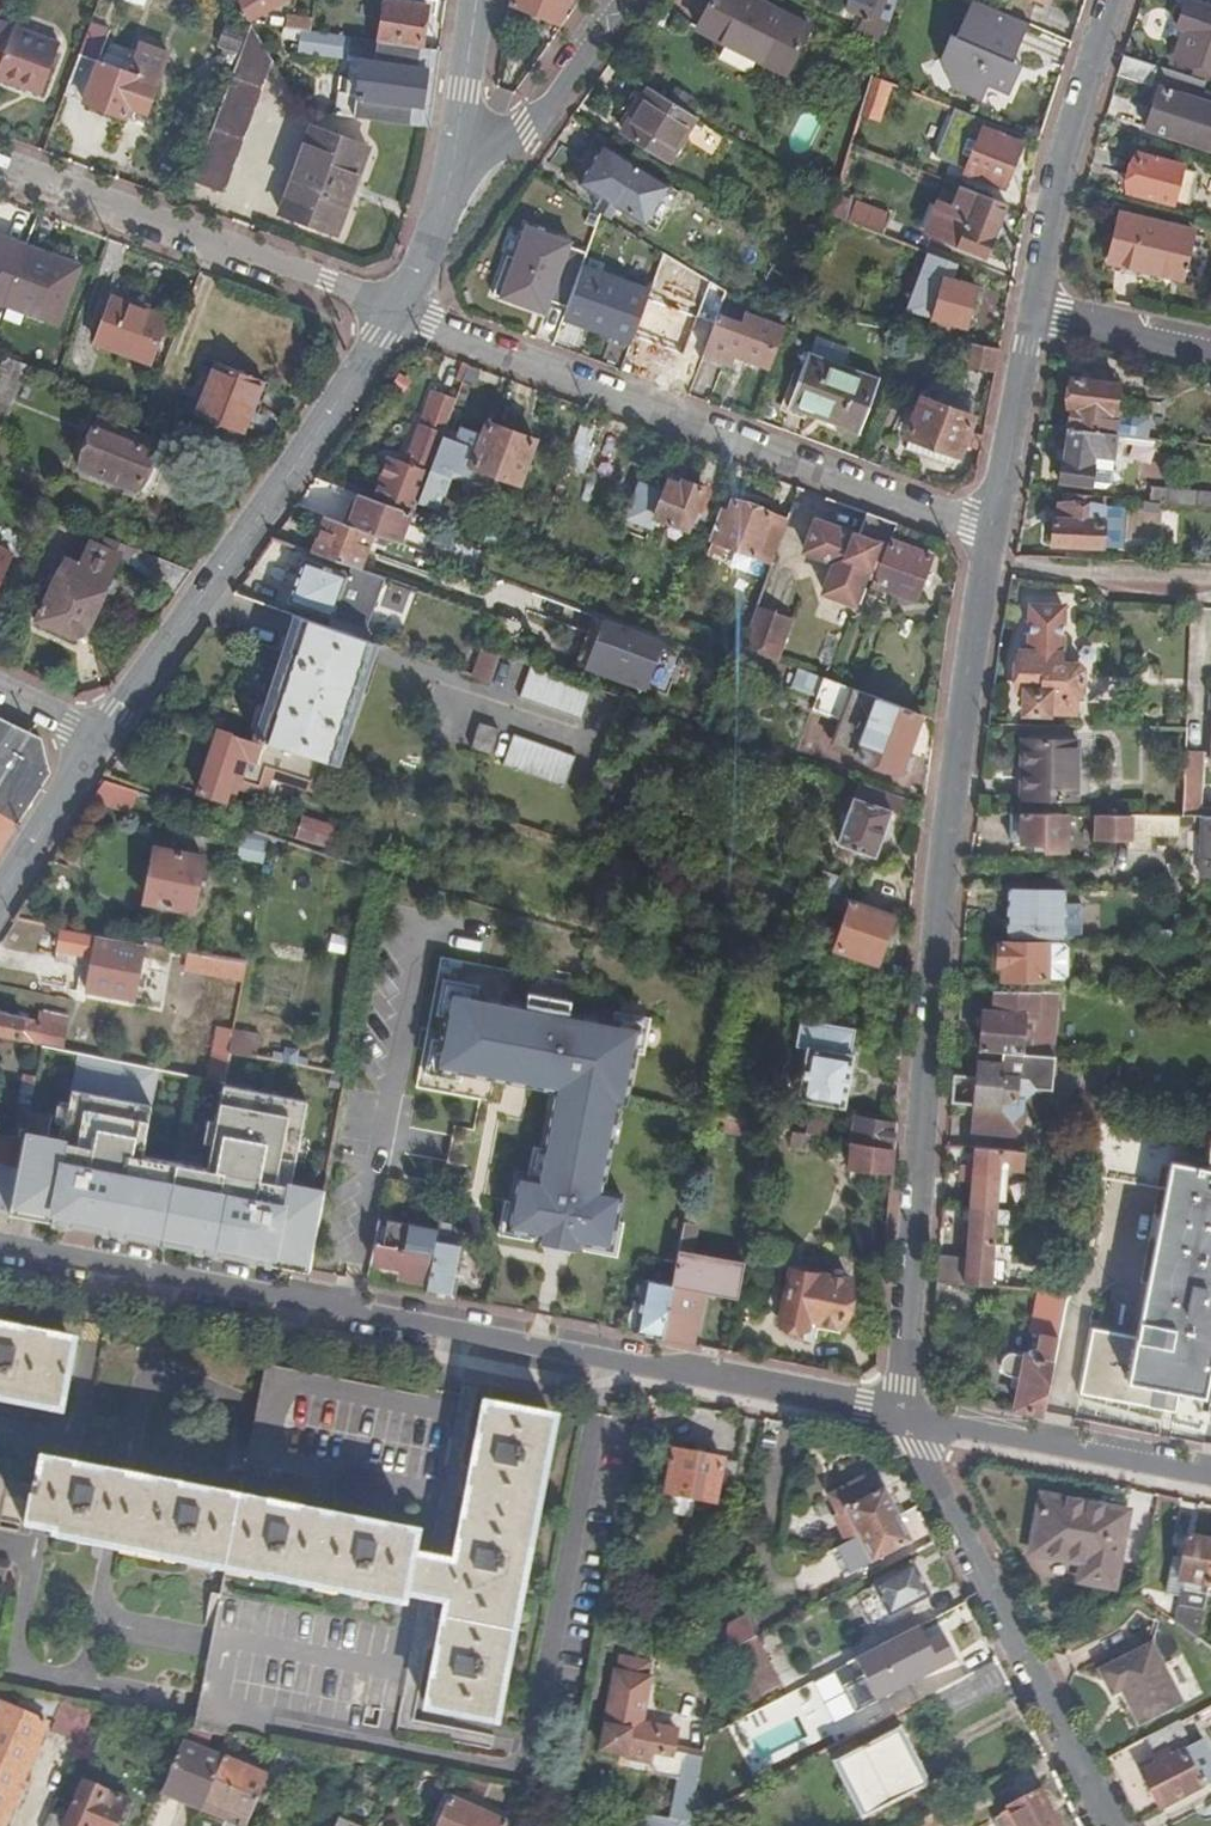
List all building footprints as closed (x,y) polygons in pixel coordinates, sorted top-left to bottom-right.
[(253,19),(284,0),(241,0),(253,19)] [(380,42),(422,48),(426,21),(417,19),(419,4),(394,0),(387,0),(380,42)] [(577,0),(517,0),(514,6),(558,27),(568,5),(573,8),(577,0)] [(698,30),(790,76),(814,28),(758,0),(715,0),(698,30)] [(860,34),(882,45),(897,0),(857,0),(852,13),(866,18),(860,34)] [(1011,72),(1016,61),(1032,25),(974,2),(961,32),(956,30),(942,62),(961,70),(953,89),(985,104),(991,90),(1011,97),(1019,76),(1011,72)] [(1177,60),(1210,71),(1210,10),(1188,2),(1178,29),(1186,32),(1177,60)] [(42,93),(60,43),(0,20),(0,78),(42,93)] [(93,21),(66,93),(129,116),(133,106),(150,112),(171,51),(140,39),(128,71),(99,60),(110,27),(93,21)] [(252,23),(195,179),(229,191),(273,58),(252,23)] [(220,49),(238,55),(245,32),(228,27),(220,49)] [(301,41),(302,30),(284,27),(283,38),(301,41)] [(337,115),(428,127),(439,50),(422,48),(380,42),(311,31),(302,30),(301,41),(299,51),(352,59),(350,74),(348,91),(340,90),(337,115)] [(1173,84),(1176,72),(1123,56),(1117,76),(1151,86),(1154,79),(1173,84)] [(1024,64),(1016,61),(1011,72),(1019,76),(1024,64)] [(599,135),(608,141),(811,266),(830,214),(834,201),(695,116),(667,159),(622,131),(649,87),(611,64),(572,119),(599,135)] [(348,91),(350,74),(343,72),(340,90),(348,91)] [(1176,72),(1173,84),(1203,93),(1207,82),(1176,72)] [(695,116),(649,87),(622,131),(667,159),(695,116)] [(1158,89),(1144,130),(1208,150),(1210,140),(1210,104),(1158,89)] [(305,125),(277,206),(336,225),(363,142),(305,125)] [(967,173),(1006,188),(1021,144),(982,130),(967,173)] [(582,182),(606,197),(621,206),(649,224),(671,189),(605,146),(608,141),(599,135),(583,161),(592,168),(582,182)] [(1171,201),(1172,198),(1180,167),(1181,165),(1137,154),(1128,190),(1171,201)] [(1180,167),(1172,198),(1189,202),(1197,171),(1180,167)] [(987,259),(1006,207),(961,189),(953,211),(941,206),(929,237),(987,259)] [(890,215),(836,194),(834,201),(830,214),(883,235),(890,215)] [(621,206),(606,197),(598,209),(613,218),(621,206)] [(1180,277),(1191,230),(1119,213),(1107,259),(1180,277)] [(58,323),(79,267),(4,237),(0,247),(0,301),(58,323)] [(665,253),(654,282),(669,288),(678,261),(665,253)] [(983,273),(953,261),(935,316),(966,326),(983,273)] [(651,288),(582,264),(564,317),(632,341),(651,288)] [(706,302),(669,288),(657,324),(694,338),(706,302)] [(96,344),(149,364),(167,317),(114,297),(96,344)] [(718,314),(704,351),(729,360),(732,350),(769,364),(783,326),(746,311),(741,323),(718,314)] [(999,349),(970,343),(966,365),(995,371),(999,349)] [(789,403),(857,429),(878,376),(809,351),(789,403)] [(0,367),(0,426),(27,366),(4,358),(0,367)] [(196,414),(233,429),(241,406),(248,408),(258,379),(216,362),(196,414)] [(459,379),(464,381),(469,366),(464,364),(459,379)] [(1072,403),(1069,424),(1117,431),(1119,431),(1146,435),(1149,415),(1113,411),(1117,383),(1111,382),(1112,370),(1096,367),(1094,379),(1072,376),(1068,402),(1072,403)] [(417,513),(420,504),(458,398),(434,390),(408,464),(387,457),(372,497),(417,513)] [(980,447),(983,435),(969,429),(975,417),(926,397),(910,435),(959,454),(960,452),(965,441),(980,447)] [(241,406),(233,429),(239,431),(248,408),(241,406)] [(79,465),(138,490),(159,443),(99,417),(79,465)] [(473,464),(519,481),(534,439),(488,423),(473,464)] [(1116,455),(1119,431),(1117,431),(1069,424),(1062,481),(1092,485),(1096,453),(1116,455)] [(965,441),(960,452),(978,460),(980,447),(965,441)] [(695,511),(706,515),(727,461),(709,455),(697,486),(683,481),(681,487),(669,482),(654,518),(689,530),(695,511)] [(347,480),(344,487),(357,491),(359,492),(361,485),(347,480)] [(351,525),(362,493),(359,492),(357,491),(345,523),(351,525)] [(1102,547),(1102,544),(1104,508),(1104,504),(1101,504),(1101,495),(1068,491),(1067,504),(1059,503),(1057,518),(1054,517),(1051,544),(1102,547)] [(417,513),(372,497),(362,493),(351,525),(376,535),(402,544),(410,523),(413,524),(417,513)] [(413,524),(432,532),(443,502),(430,498),(427,506),(420,504),(417,513),(413,524)] [(1161,501),(1147,499),(1145,514),(1159,516),(1161,501)] [(772,561),(786,519),(735,500),(728,520),(721,517),(713,539),(715,539),(712,548),(723,553),(726,543),(772,561)] [(1120,509),(1104,508),(1102,544),(1118,545),(1120,509)] [(890,542),(897,523),(867,512),(859,535),(819,519),(808,551),(835,560),(825,591),(856,603),(866,571),(878,575),(875,584),(916,600),(932,557),(890,542)] [(376,535),(351,525),(345,523),(328,517),(310,551),(361,570),(376,535)] [(193,571),(104,535),(100,545),(87,540),(77,561),(65,555),(35,619),(72,637),(90,628),(123,557),(130,560),(129,563),(176,595),(193,571)] [(478,558),(481,549),(461,542),(458,550),(478,558)] [(14,553),(0,546),(0,580),(14,553)] [(332,617),(349,573),(304,557),(288,600),(332,617)] [(535,602),(529,618),(579,637),(585,621),(535,602)] [(742,646),(776,658),(791,616),(757,603),(742,646)] [(1068,608),(1035,605),(1031,650),(1020,649),(1017,691),(1027,692),(1026,708),(1074,709),(1075,694),(1081,690),(1083,668),(1075,661),(1056,660),(1058,640),(1065,640),(1068,608)] [(248,730),(254,732),(297,613),(290,611),(265,683),(248,730)] [(349,712),(374,641),(297,613),(254,732),(332,759),(349,712)] [(487,649),(476,677),(491,682),(502,655),(487,649)] [(582,719),(593,687),(532,665),(520,697),(582,719)] [(797,666),(789,686),(817,697),(823,676),(797,666)] [(907,753),(922,712),(823,676),(817,697),(812,709),(841,719),(832,742),(860,752),(860,754),(901,770),(902,767),(907,753)] [(19,822),(50,772),(42,739),(0,719),(0,812),(19,822)] [(488,760),(499,729),(479,722),(468,753),(488,760)] [(567,786),(577,756),(514,734),(504,765),(567,786)] [(1011,796),(1073,798),(1074,740),(1014,737),(1011,796)] [(1184,751),(1180,816),(1198,816),(1201,752),(1184,751)] [(907,753),(902,767),(910,770),(915,756),(907,753)] [(316,790),(318,783),(287,772),(284,779),(316,790)] [(102,780),(91,798),(132,811),(139,790),(104,778),(102,780)] [(893,793),(859,781),(838,841),(874,854),(893,793)] [(1067,813),(1020,811),(1019,842),(1043,844),(1043,848),(1065,849),(1067,813)] [(19,822),(0,812),(0,851),(19,822)] [(1096,813),(1095,838),(1130,839),(1130,814),(1096,813)] [(1180,835),(1180,816),(1130,814),(1130,839),(1129,842),(1148,843),(1148,839),(1179,839),(1180,835)] [(1202,817),(1200,875),(1210,875),(1210,817),(1202,817)] [(157,844),(144,896),(192,908),(205,855),(157,844)] [(1009,935),(1064,936),(1065,899),(1066,888),(1011,886),(1009,935)] [(878,960),(893,912),(846,896),(842,906),(848,908),(836,947),(878,960)] [(1083,900),(1065,899),(1064,936),(1083,937),(1083,900)] [(80,963),(86,930),(61,925),(57,946),(61,955),(80,963)] [(143,940),(96,932),(85,987),(133,996),(143,940)] [(1005,965),(1005,977),(1047,979),(1047,942),(1001,941),(1000,965),(1005,965)] [(980,1048),(1002,1050),(1052,1054),(1055,1010),(1032,1009),(1033,990),(995,989),(994,1008),(984,1008),(980,1048)] [(470,1071),(486,996),(454,990),(440,1066),(470,1071)] [(1057,990),(1033,990),(1032,1009),(1055,1010),(1057,990)] [(528,1004),(486,996),(470,1071),(556,1088),(538,1179),(518,1175),(512,1206),(508,1228),(543,1235),(542,1244),(577,1251),(578,1241),(613,1248),(623,1194),(603,1191),(620,1101),(627,1102),(641,1025),(576,1013),(570,1012),(572,1001),(530,993),(528,1004)] [(0,1010),(0,1034),(44,1043),(59,1046),(64,1025),(34,1018),(0,1010)] [(35,1015),(34,1018),(64,1025),(65,1017),(40,1012),(35,1015)] [(807,1047),(799,1097),(845,1105),(853,1054),(851,1054),(856,1027),(799,1016),(794,1043),(807,1047)] [(231,1049),(259,1054),(263,1033),(236,1027),(231,1049)] [(1043,1079),(1050,1089),(1067,1090),(1071,1055),(1052,1054),(1002,1050),(1001,1061),(978,1059),(976,1079),(952,1077),(951,1101),(990,1104),(987,1130),(1029,1134),(1035,1128),(1036,1120),(1037,1111),(1038,1099),(1031,1099),(1034,1078),(1043,1079)] [(1038,1099),(1050,1089),(1043,1079),(1034,1078),(1031,1099),(1038,1099)] [(752,1122),(706,1114),(703,1126),(750,1134),(752,1122)] [(856,1116),(853,1140),(893,1146),(895,1121),(856,1116)] [(811,1118),(809,1132),(814,1133),(827,1135),(828,1121),(811,1118)] [(809,1132),(795,1130),(793,1145),(812,1149),(814,1133),(809,1132)] [(1184,1383),(1210,1388),(1210,1146),(1157,1135),(1122,1324),(1093,1318),(1080,1387),(1157,1402),(1161,1379),(1184,1383)] [(850,1166),(891,1170),(893,1146),(853,1140),(850,1166)] [(974,1146),(969,1208),(996,1210),(998,1199),(1005,1200),(1008,1167),(1023,1167),(1024,1150),(974,1146)] [(937,1279),(990,1283),(995,1228),(1005,1229),(1006,1215),(996,1214),(996,1210),(969,1208),(965,1255),(939,1252),(937,1279)] [(700,1212),(687,1209),(684,1222),(698,1225),(700,1212)] [(379,1219),(370,1262),(402,1268),(400,1275),(428,1281),(438,1231),(379,1219)] [(426,1293),(454,1298),(464,1245),(449,1241),(453,1223),(440,1220),(438,1231),(428,1281),(426,1293)] [(698,1225),(684,1222),(676,1265),(673,1280),(672,1285),(661,1338),(690,1344),(700,1291),(739,1298),(747,1261),(710,1255),(692,1252),(698,1225)] [(659,1277),(673,1280),(676,1265),(663,1262),(659,1277)] [(809,1319),(841,1324),(848,1279),(789,1268),(780,1322),(807,1327),(809,1319)] [(633,1333),(661,1338),(672,1285),(644,1280),(638,1310),(630,1309),(627,1325),(634,1326),(633,1333)] [(1016,1406),(1042,1412),(1065,1289),(1047,1288),(1035,1355),(1016,1351),(1010,1351),(1005,1354),(1001,1356),(999,1361),(999,1365),(1001,1369),(1004,1373),(1008,1375),(1021,1377),(1016,1406)] [(60,1413),(73,1346),(49,1341),(50,1337),(27,1333),(26,1336),(0,1331),(0,1401),(60,1413)] [(1161,1379),(1157,1402),(1180,1406),(1184,1383),(1161,1379)] [(571,1427),(484,1411),(426,1714),(516,1732),(571,1427)] [(669,1494),(699,1500),(728,1506),(737,1464),(672,1451),(663,1493),(669,1494)] [(845,1579),(911,1544),(883,1490),(877,1493),(869,1476),(828,1498),(837,1515),(844,1512),(859,1540),(832,1554),(845,1579)] [(174,1496),(80,1478),(68,1539),(163,1561),(174,1496)] [(699,1500),(669,1494),(666,1512),(696,1517),(699,1500)] [(271,1514),(174,1496),(163,1561),(257,1584),(271,1514)] [(1126,1515),(1042,1498),(1030,1553),(1081,1564),(1078,1581),(1111,1588),(1126,1515)] [(355,1530),(271,1514),(257,1584),(341,1600),(355,1530)] [(355,1530),(341,1600),(433,1616),(447,1547),(355,1530)] [(1157,1610),(1199,1642),(1206,1596),(1210,1568),(1210,1543),(1186,1538),(1177,1582),(1193,1586),(1189,1612),(1178,1604),(1163,1603),(1157,1610)] [(888,1619),(928,1600),(914,1571),(874,1591),(853,1601),(871,1637),(892,1627),(891,1624),(888,1619)] [(724,1632),(719,1656),(727,1652),(754,1638),(746,1622),(724,1632)] [(915,1658),(934,1695),(974,1674),(955,1637),(915,1658)] [(727,1652),(750,1700),(778,1686),(754,1638),(727,1652)] [(1137,1726),(1180,1703),(1151,1645),(1099,1672),(1110,1696),(1120,1691),(1137,1726)] [(946,1718),(1009,1685),(997,1662),(974,1674),(934,1695),(946,1718)] [(655,1750),(658,1730),(639,1726),(648,1680),(616,1672),(599,1752),(652,1764),(651,1768),(658,1775),(679,1779),(670,1820),(684,1823),(687,1823),(700,1755),(683,1751),(683,1756),(672,1753),(655,1750)] [(881,1723),(907,1709),(900,1696),(874,1710),(881,1723)] [(95,1709),(59,1701),(55,1725),(85,1731),(95,1709)] [(11,1808),(16,1811),(27,1786),(22,1784),(47,1724),(3,1704),(0,1711),(0,1825),(4,1825),(11,1808)] [(1146,1740),(1157,1764),(1141,1772),(1160,1810),(1210,1784),(1210,1765),(1200,1742),(1187,1749),(1185,1740),(1178,1725),(1146,1740)] [(676,1734),(658,1730),(655,1750),(672,1753),(676,1734)] [(889,1744),(837,1771),(861,1819),(927,1786),(915,1762),(902,1768),(889,1744)] [(201,1812),(222,1762),(179,1745),(158,1793),(201,1812)] [(222,1762),(201,1812),(199,1817),(221,1825),(245,1825),(266,1776),(224,1758),(222,1762)] [(44,1825),(114,1825),(117,1825),(122,1825),(130,1807),(82,1787),(73,1807),(55,1800),(44,1825)] [(1039,1795),(1008,1812),(1009,1814),(993,1822),(994,1825),(1056,1825),(1039,1795)] [(508,1823),(452,1800),(441,1825),(506,1825),(508,1823)]
